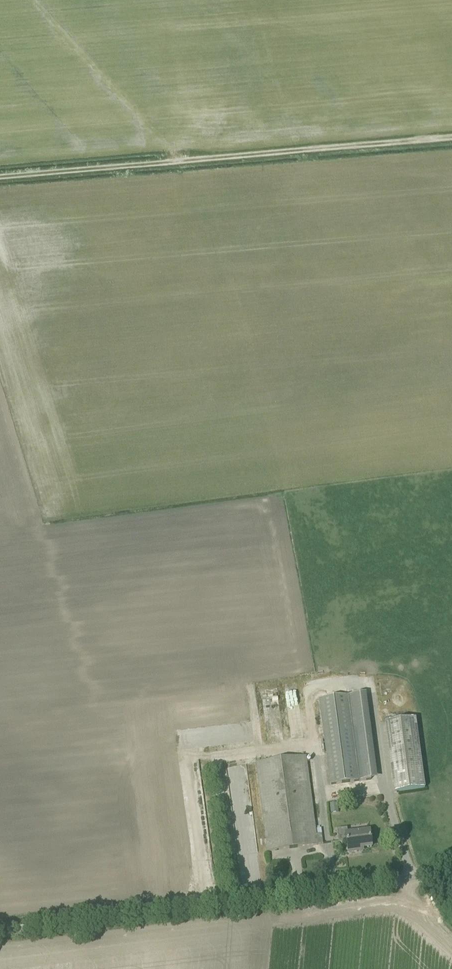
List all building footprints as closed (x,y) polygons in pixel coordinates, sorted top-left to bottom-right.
[(331,785),(360,781),(348,696),(319,700),(331,785)] [(256,763),(268,852),(317,845),(306,757),(256,763)] [(395,793),(399,793),(425,789),(423,779),(394,783),(395,793)] [(236,834),(236,850),(254,849),(253,828),(245,828),(245,834),(236,834)] [(369,831),(348,834),(347,829),(337,830),(338,838),(341,838),(341,842),(347,841),(348,853),(357,852),(357,849),(372,847),(369,831)]
